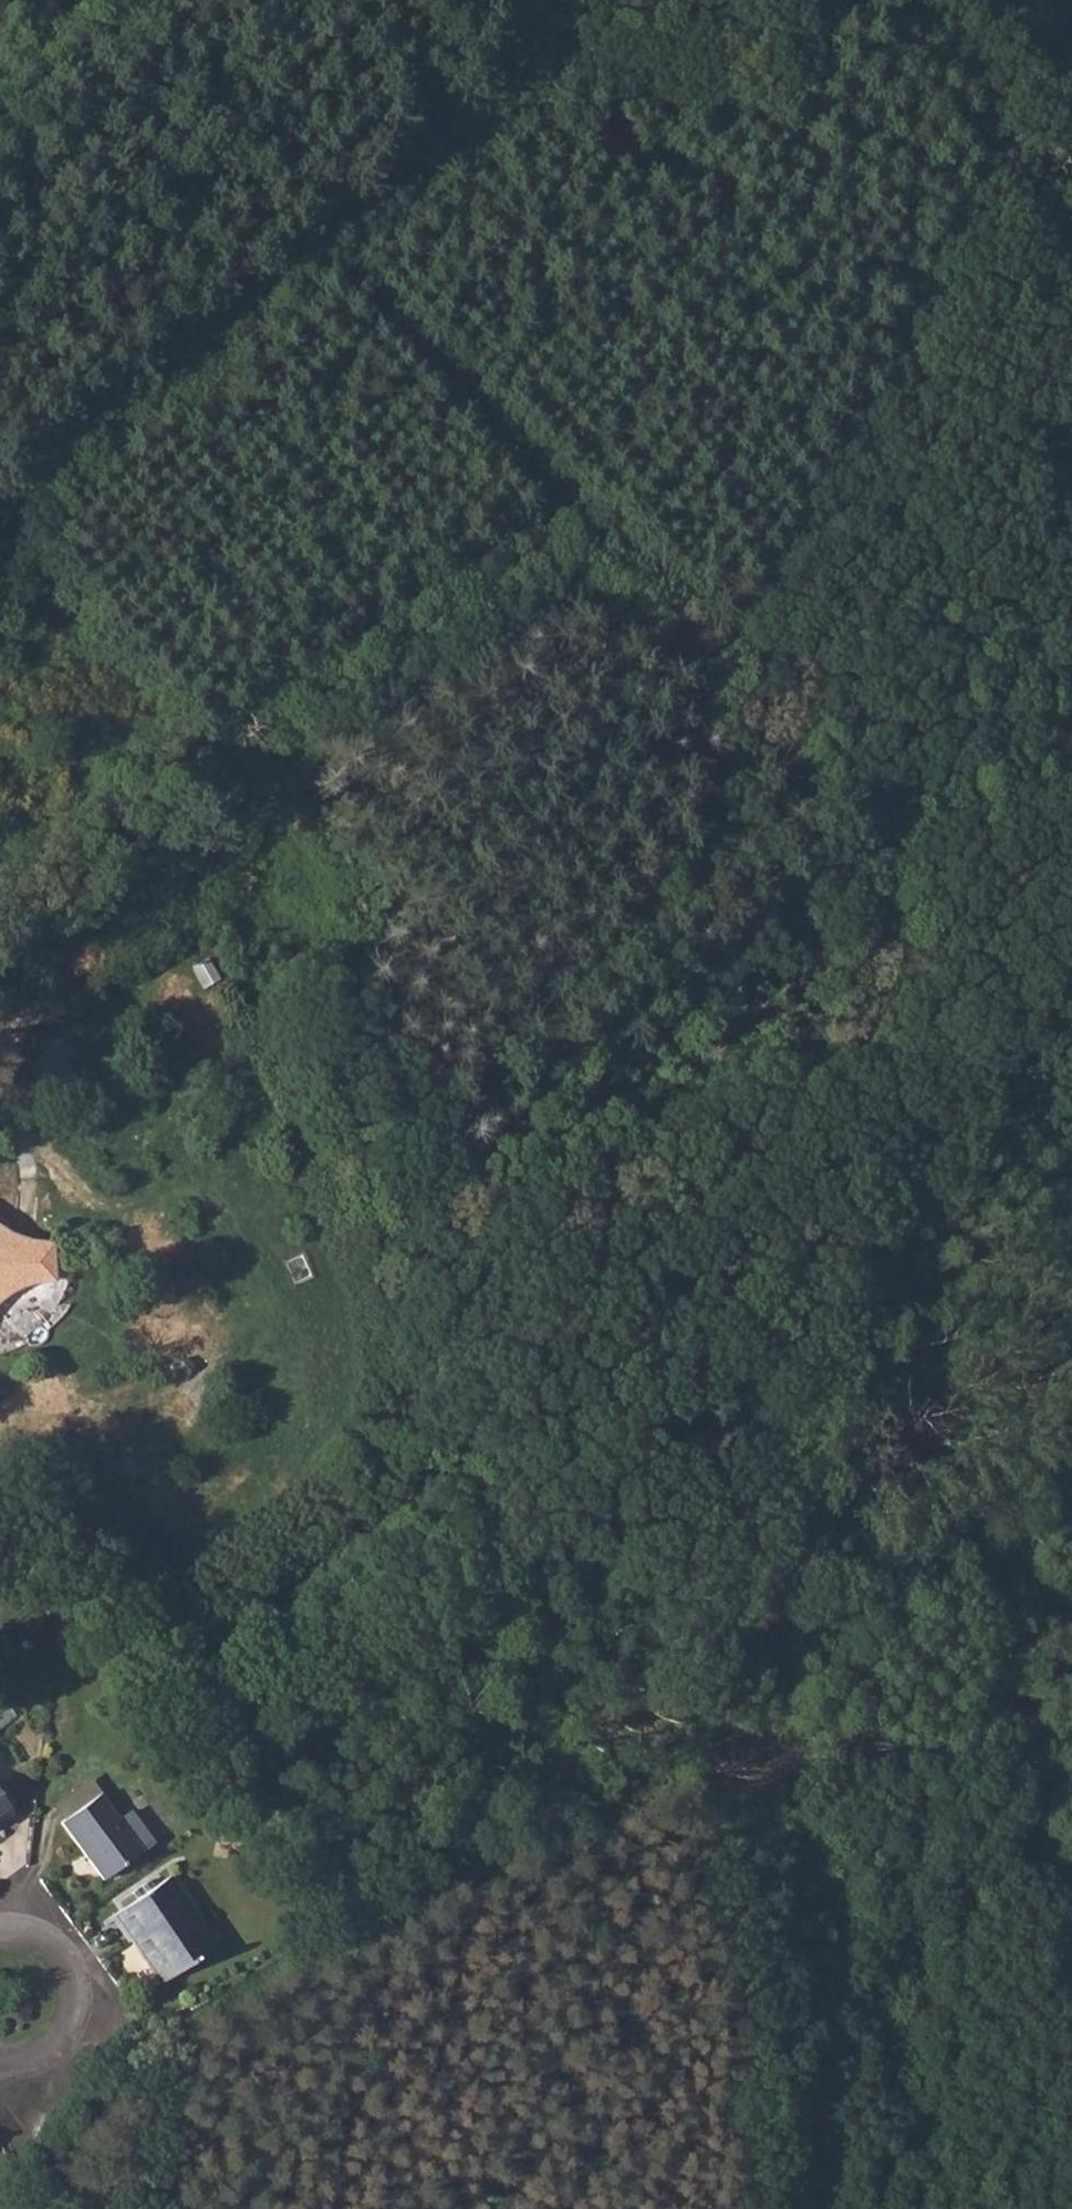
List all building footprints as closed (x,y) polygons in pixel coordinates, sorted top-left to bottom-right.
[(13,1280),(35,1272),(45,1271),(44,1242),(33,1242),(21,1240),(14,1238),(0,1230),(0,1288),(13,1280)] [(101,1793),(61,1822),(102,1879),(143,1851),(101,1793)] [(13,1813),(0,1795),(0,1823),(13,1813)] [(161,1882),(112,1916),(129,1941),(132,1939),(135,1944),(150,1951),(154,1949),(158,1954),(147,1962),(163,1982),(222,1941),(206,1919),(199,1924),(173,1888),(168,1891),(161,1882)]
